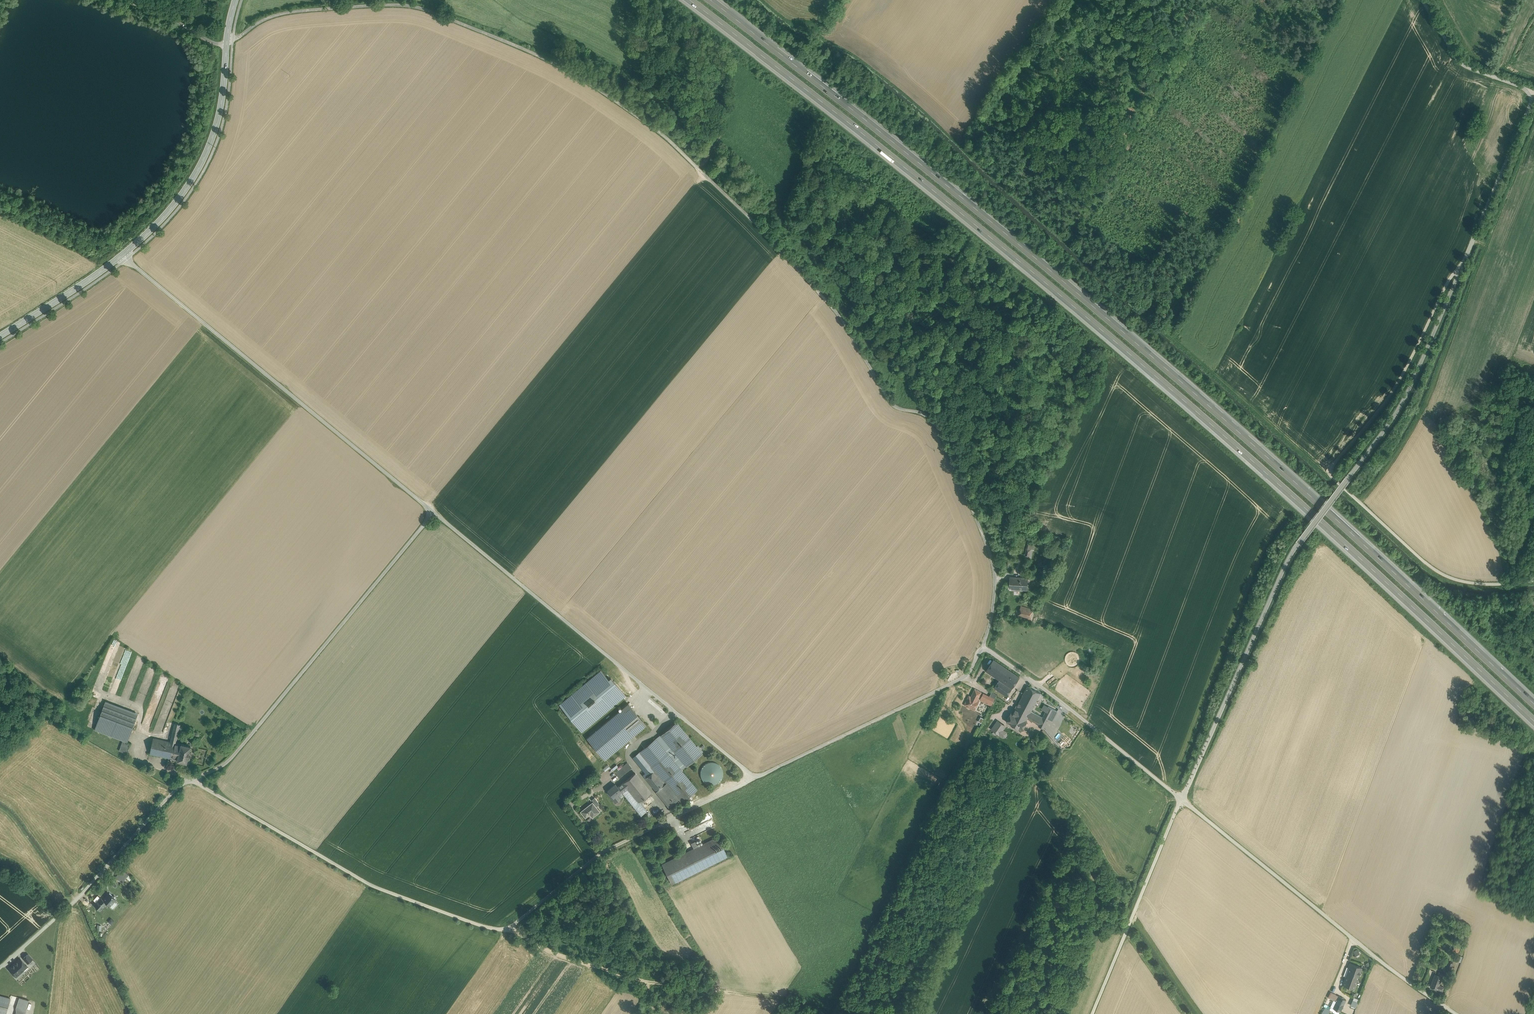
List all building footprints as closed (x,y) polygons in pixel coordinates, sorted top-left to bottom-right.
[(1028,578),(1018,577),(1017,580),(1010,579),(1010,584),(1012,584),(1012,590),(1020,590),(1020,589),(1021,589),(1027,589),(1028,578)] [(1034,610),(1021,606),(1020,612),(1017,612),(1016,616),(1032,620),(1034,610)] [(986,671),(999,680),(1012,688),(1019,677),(993,660),(986,671)] [(601,670),(559,704),(582,731),(625,695),(615,683),(615,682),(611,678),(608,679),(601,670)] [(1012,688),(999,680),(994,688),(1007,696),(1012,688)] [(1027,686),(1015,709),(1028,716),(1031,711),(1040,693),(1027,686)] [(964,705),(974,710),(979,700),(983,694),(976,690),(972,698),(969,696),(964,705)] [(994,700),(982,694),(979,700),(991,706),(993,703),(994,700)] [(152,696),(148,705),(147,709),(144,718),(140,729),(152,734),(164,701),(152,696)] [(628,703),(587,737),(604,759),(646,725),(628,703)] [(1039,724),(1038,726),(1044,728),(1049,718),(1053,709),(1048,706),(1039,724)] [(142,707),(138,716),(144,718),(147,709),(142,707)] [(135,721),(102,708),(94,729),(127,742),(135,721)] [(1028,716),(1015,709),(1013,714),(1011,713),(1006,722),(1022,730),(1027,721),(1026,721),(1027,718),(1028,716)] [(1057,711),(1053,709),(1049,718),(1053,720),(1057,711)] [(1042,717),(1031,711),(1028,716),(1027,718),(1039,724),(1042,717)] [(1004,730),(1007,726),(997,719),(990,729),(1005,739),(1008,733),(1004,730)] [(702,753),(676,722),(661,734),(686,765),(702,753)] [(175,723),(170,742),(176,743),(180,724),(175,723)] [(686,765),(661,734),(656,739),(681,770),(686,765)] [(170,742),(153,738),(150,753),(178,759),(181,744),(176,743),(170,742)] [(681,770),(656,739),(633,757),(645,773),(643,775),(669,807),(679,799),(681,802),(697,789),(681,770)] [(130,743),(123,741),(121,746),(128,749),(130,743)] [(191,746),(181,744),(178,759),(177,760),(187,762),(191,746)] [(722,777),(723,773),(722,769),(720,765),(716,763),(712,762),(707,763),(704,765),(701,769),(700,773),(701,778),(704,781),(707,784),(712,785),(716,784),(720,781),(722,777)] [(627,763),(615,772),(620,777),(632,767),(627,763)] [(635,773),(623,782),(627,786),(639,801),(641,803),(652,794),(635,773)] [(623,782),(618,787),(615,784),(608,790),(610,793),(608,794),(615,802),(624,795),(621,791),(627,786),(623,782)] [(627,786),(621,791),(624,795),(641,816),(647,811),(641,803),(639,801),(627,786)] [(218,799),(211,794),(206,804),(213,808),(218,799)] [(593,803),(591,805),(590,804),(581,811),(584,816),(589,813),(592,817),(600,811),(593,803)] [(718,837),(662,864),(672,884),(727,856),(718,837)] [(114,876),(121,882),(125,877),(127,879),(130,876),(121,868),(114,876)] [(112,895),(109,893),(103,899),(107,903),(110,906),(115,900),(115,896),(113,896),(112,895)] [(103,899),(101,897),(94,905),(100,910),(107,903),(103,899)] [(28,966),(21,958),(9,968),(15,975),(20,970),(22,972),(28,966)] [(1361,967),(1350,963),(1348,967),(1349,968),(1347,975),(1357,979),(1361,967)] [(1442,977),(1435,974),(1430,986),(1438,989),(1442,991),(1444,987),(1439,985),(1442,977)] [(1357,979),(1347,975),(1343,985),(1354,988),(1357,979)] [(1328,997),(1336,1001),(1339,996),(1331,992),(1328,997)] [(0,996),(0,1013),(6,1013),(10,998),(0,996)] [(1339,996),(1336,1001),(1333,1008),(1340,1011),(1346,999),(1339,996)] [(16,1008),(16,1011),(16,1013),(25,1013),(29,1000),(20,997),(16,1008)]
